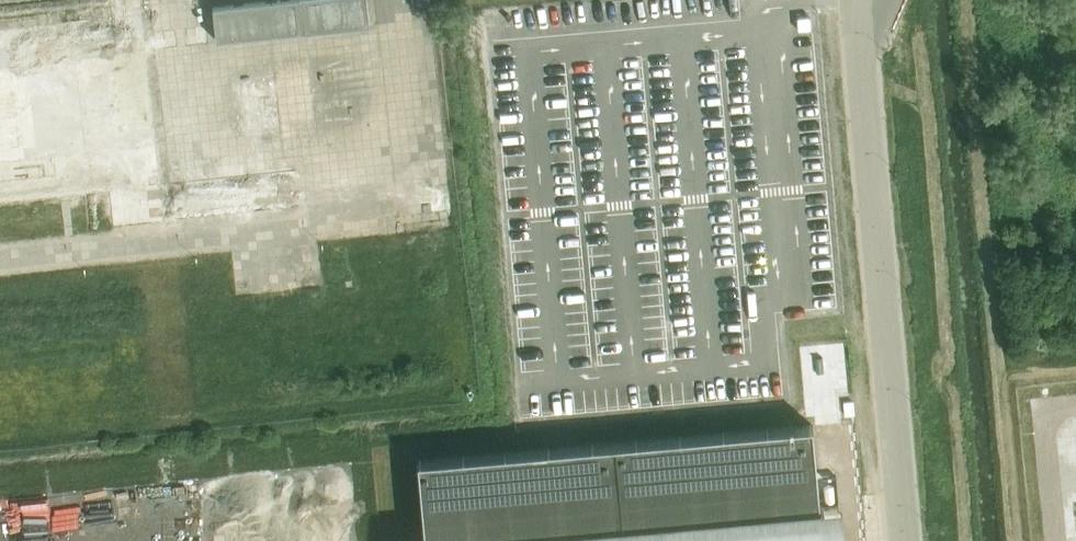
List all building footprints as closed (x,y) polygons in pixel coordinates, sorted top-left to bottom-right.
[(377,22),(376,0),(233,0),(216,1),(218,25),(227,24),(228,34),(377,22)] [(170,12),(0,26),(0,203),(89,196),(90,201),(114,199),(116,223),(174,218),(171,183),(185,182),(170,12)] [(282,64),(285,119),(317,118),(314,62),(282,64)] [(813,425),(418,460),(425,540),(823,540),(813,425)]
